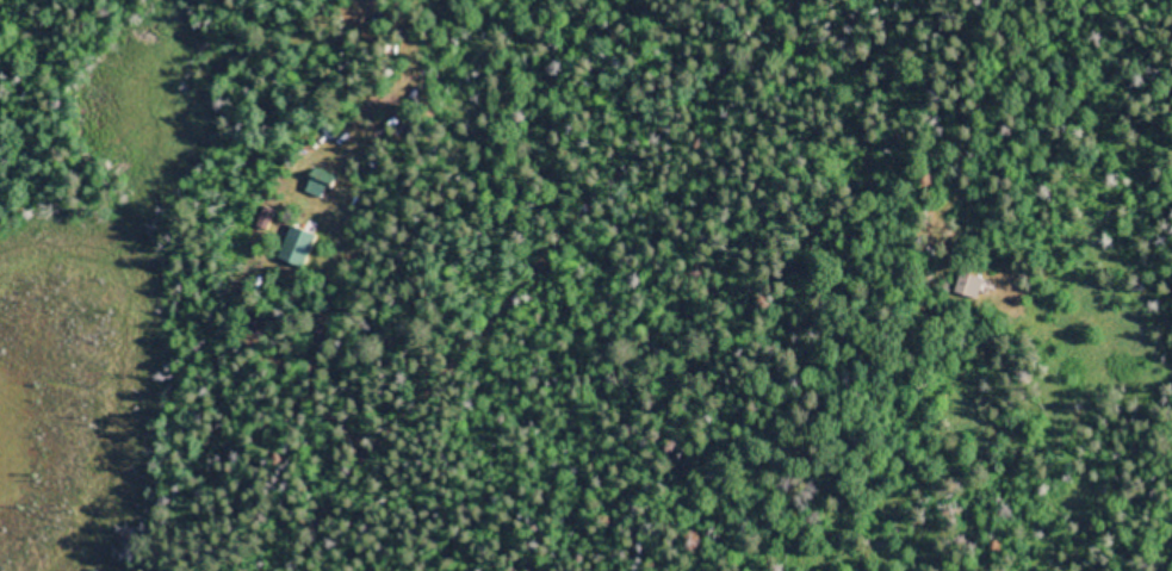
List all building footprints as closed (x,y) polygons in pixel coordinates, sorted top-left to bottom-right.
[(993,278),(971,272),(965,294),(988,299),(993,278)]
